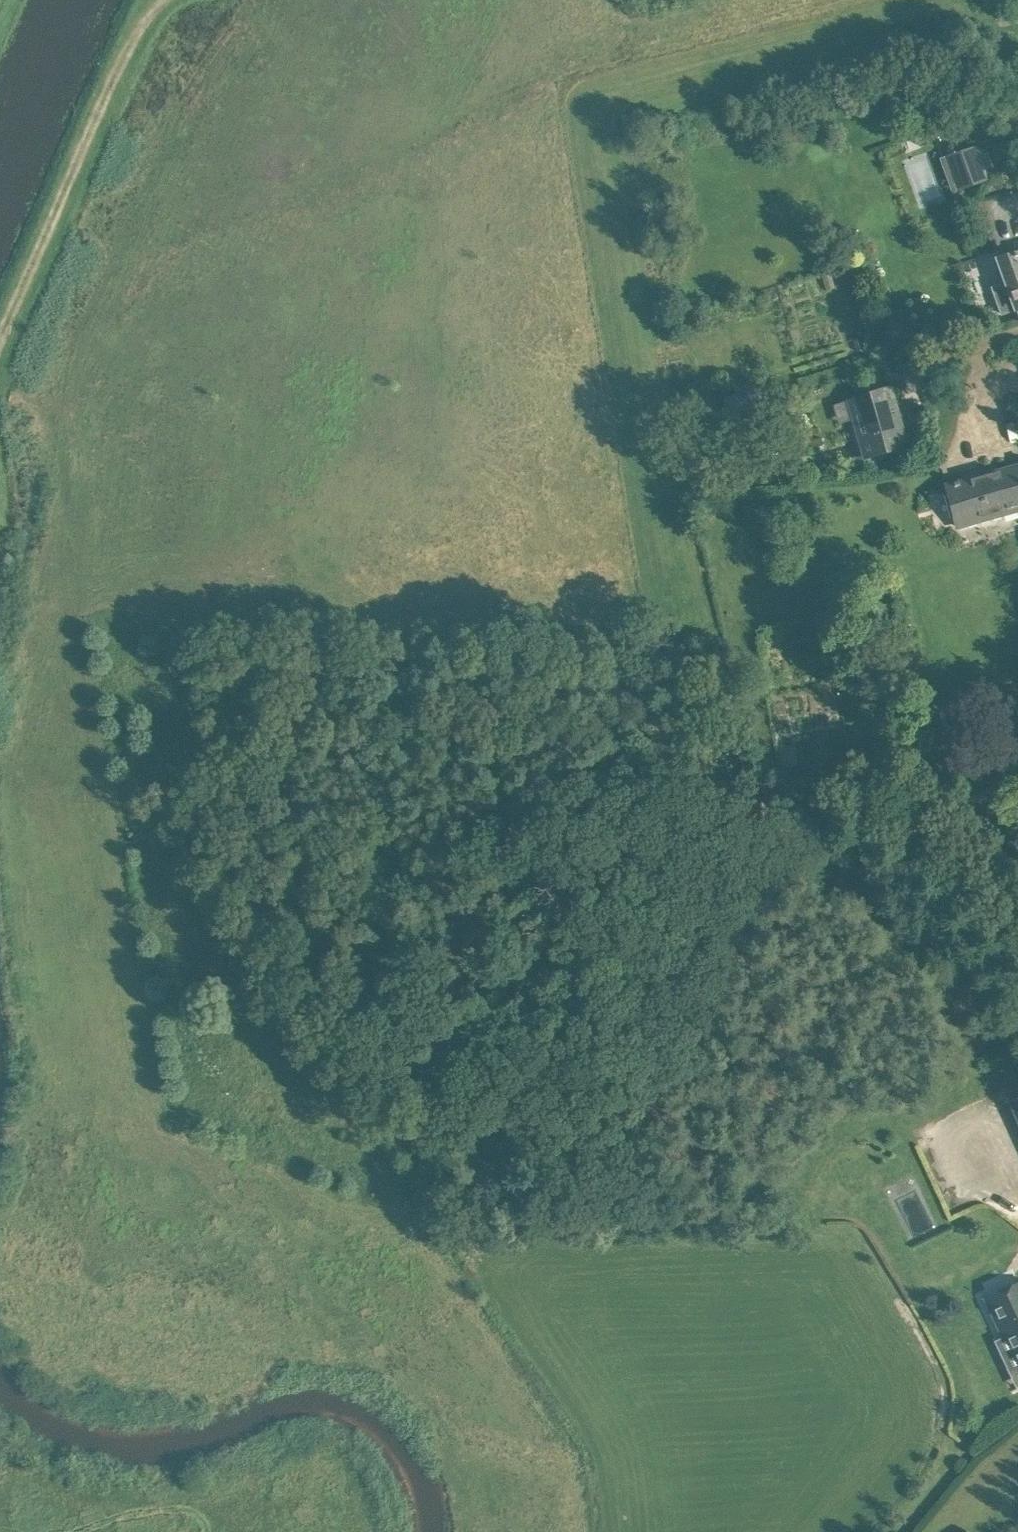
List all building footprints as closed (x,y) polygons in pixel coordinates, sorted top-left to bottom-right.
[(976,145),(944,156),(957,191),(989,180),(976,145)] [(1001,311),(1016,307),(1017,314),(1017,237),(993,244),(1003,283),(994,286),(1001,311)] [(734,384),(736,393),(723,396),(728,414),(768,403),(763,385),(748,389),(746,380),(734,384)] [(848,400),(866,458),(907,446),(890,386),(848,400)] [(957,526),(1017,509),(1017,466),(958,482),(958,481),(953,483),(953,484),(946,486),(957,526)] [(1017,1124),(1017,1096),(1007,1101),(1017,1124)] [(1013,1349),(1017,1360),(1017,1281),(983,1297),(1008,1350),(1013,1348),(1013,1349)]
